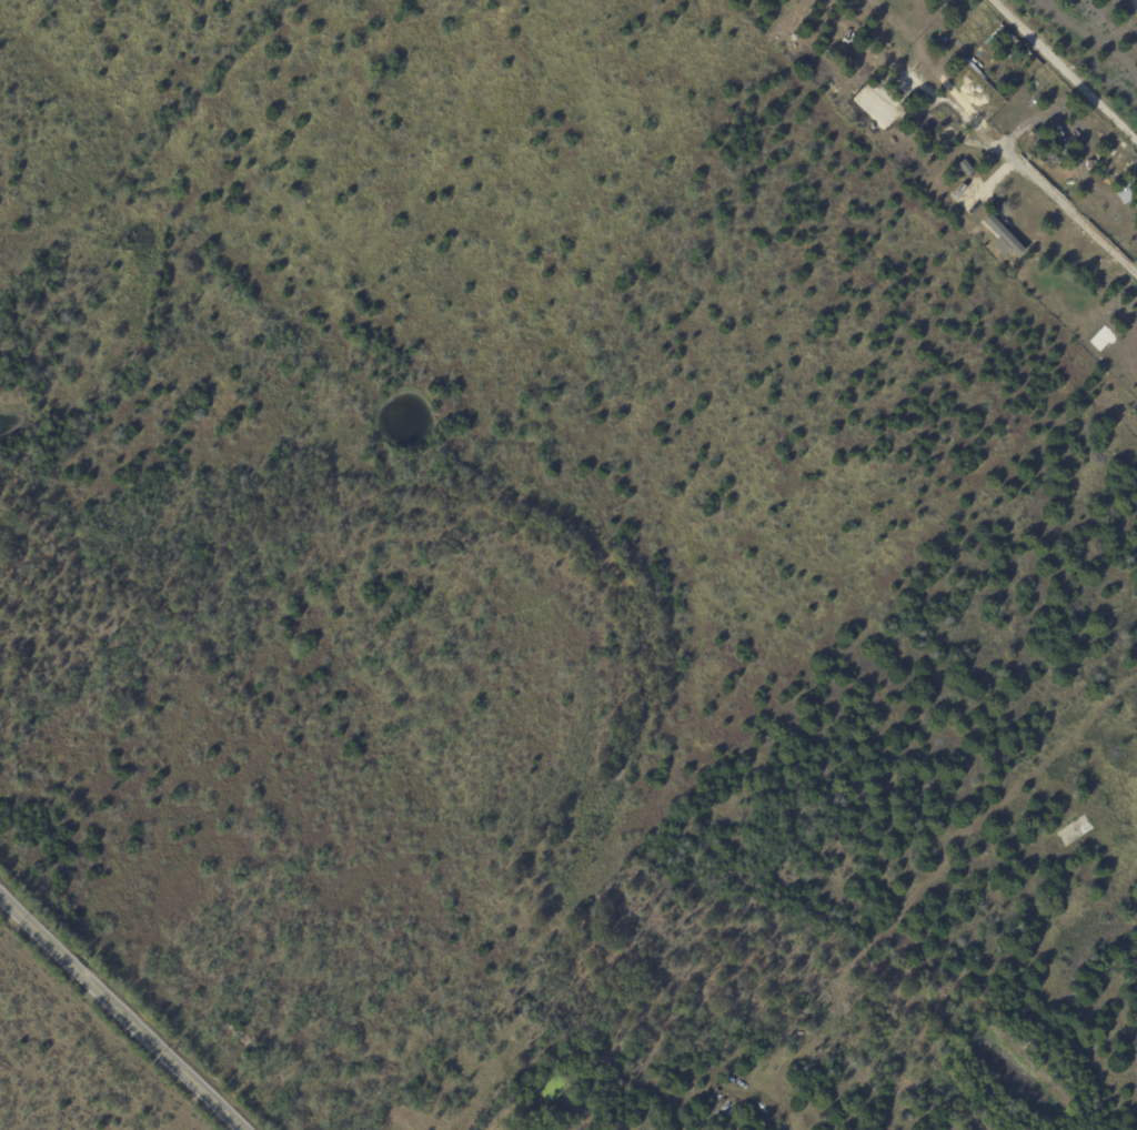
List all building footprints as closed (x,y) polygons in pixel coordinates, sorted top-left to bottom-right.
[(1031,250),(994,214),(985,222),(1003,239),(996,246),(1007,257),(1013,251),(1022,259),(1031,250)] [(112,703),(119,696),(133,709),(127,717),(112,703)]
